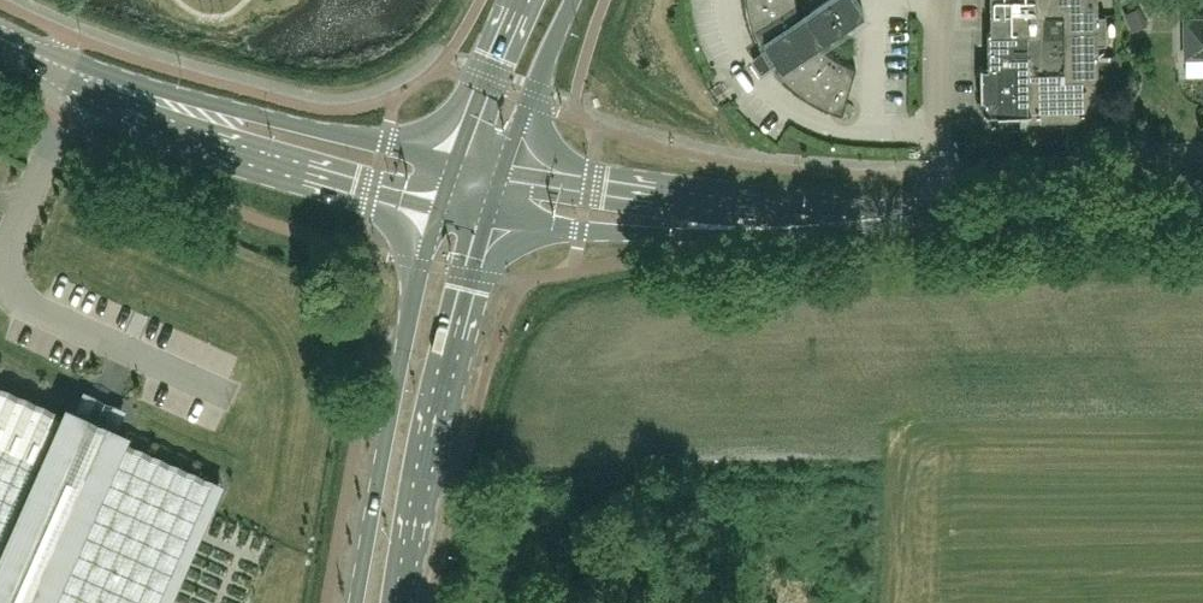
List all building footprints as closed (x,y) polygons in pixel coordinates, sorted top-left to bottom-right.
[(777,70),(781,76),(786,80),(790,85),(796,89),(801,94),(806,97),(812,101),(818,104),(824,107),(830,110),(836,112),(843,114),(857,67),(852,65),(846,63),(841,60),(837,58),(832,55),(828,51),(823,48),(819,44),(865,14),(856,0),(829,0),(802,18),(800,12),(799,7),(797,2),(797,0),(747,0),(747,2),(748,9),(749,15),(751,22),(753,28),(755,34),(758,40),(761,46),(766,43),(770,49),(761,55),(769,68),(778,62),(782,67),(777,70)] [(1107,44),(1107,15),(1099,15),(1099,0),(991,0),(992,32),(988,32),(989,66),(982,66),(982,106),(990,113),(1030,113),(1030,120),(1100,119),(1099,44),(1107,44)] [(1148,24),(1140,6),(1124,14),(1132,31),(1148,24)] [(1202,56),(1202,19),(1186,19),(1187,56),(1202,56)] [(1119,54),(1101,54),(1101,74),(1119,74),(1119,54)] [(636,209),(660,212),(662,199),(638,195),(636,209)] [(219,485),(121,442),(126,432),(98,419),(66,405),(62,415),(0,388),(0,602),(167,602),(219,485)]
